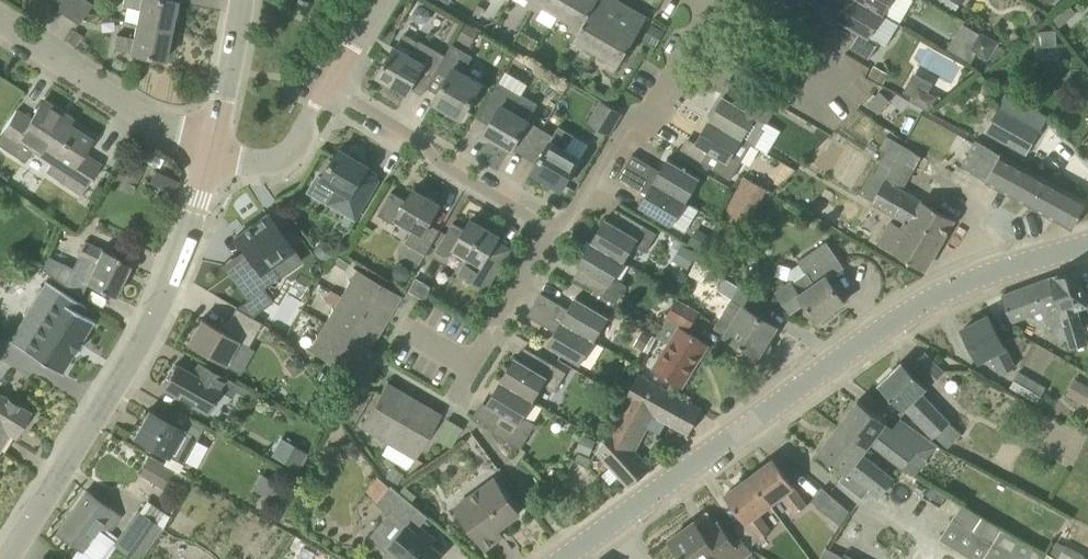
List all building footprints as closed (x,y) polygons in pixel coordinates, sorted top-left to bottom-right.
[(52,5),(51,5),(64,14),(74,0),(52,0),(52,5)] [(64,14),(78,24),(92,4),(87,0),(74,0),(64,14)] [(122,4),(139,8),(136,22),(171,29),(177,1),(174,0),(123,0),(122,4)] [(534,7),(541,11),(545,5),(561,14),(569,0),(538,0),(534,7)] [(561,14),(574,22),(570,29),(578,33),(571,45),(598,0),(569,0),(561,14)] [(622,7),(612,1),(613,0),(598,0),(571,45),(578,50),(582,43),(596,51),(622,7)] [(852,46),(871,58),(880,43),(869,37),(883,13),(861,0),(835,0),(845,5),(837,18),(855,28),(852,33),(857,36),(851,46),(852,46)] [(883,13),(891,0),(861,0),(883,13)] [(955,13),(963,0),(936,0),(955,13)] [(480,4),(475,12),(481,16),(486,7),(480,4)] [(418,8),(414,13),(415,19),(421,22),(428,21),(431,16),(430,10),(424,6),(418,8)] [(622,7),(596,51),(611,60),(608,66),(616,71),(648,16),(637,10),(634,14),(622,7)] [(1061,14),(1054,19),(1060,26),(1067,21),(1061,14)] [(136,22),(133,37),(117,34),(114,49),(131,52),(165,59),(171,29),(136,22)] [(471,46),(480,30),(467,22),(458,38),(471,46)] [(653,23),(644,38),(655,45),(656,46),(666,30),(653,23)] [(821,51),(828,40),(805,26),(799,38),(821,51)] [(1057,28),(1035,30),(1037,48),(1058,46),(1057,28)] [(74,29),(67,40),(76,45),(80,39),(83,35),(74,29)] [(392,30),(386,41),(393,45),(399,34),(392,30)] [(980,30),(972,43),(973,51),(989,61),(990,59),(994,61),(1007,50),(999,44),(1000,42),(980,30)] [(412,55),(396,46),(379,75),(408,92),(415,79),(427,87),(438,69),(446,55),(421,40),(412,55)] [(446,55),(438,69),(449,76),(434,102),(462,119),(483,82),(464,71),(474,55),(453,43),(446,55)] [(778,72),(801,85),(808,74),(785,60),(778,72)] [(869,77),(883,84),(889,73),(874,66),(869,77)] [(772,83),(794,97),(801,85),(778,72),(772,83)] [(929,92),(934,83),(914,72),(903,92),(913,97),(911,100),(930,110),(938,97),(929,92)] [(533,122),(529,119),(539,103),(524,94),(523,96),(498,81),(489,97),(490,98),(478,117),(490,124),(485,132),(512,148),(526,124),(539,132),(542,127),(533,122)] [(765,95),(782,105),(787,108),(794,97),(772,83),(765,95)] [(868,103),(878,112),(890,100),(880,90),(868,103)] [(762,128),(774,108),(747,92),(740,104),(725,95),(710,119),(744,138),(753,144),(756,145),(765,129),(762,128)] [(1007,93),(986,132),(1027,154),(1048,116),(1007,93)] [(588,122),(610,135),(623,112),(601,99),(588,122)] [(0,144),(0,145),(5,148),(24,161),(33,148),(41,154),(43,151),(56,160),(54,162),(47,173),(82,195),(89,183),(101,165),(83,153),(91,139),(67,124),(58,118),(62,112),(43,101),(31,120),(16,110),(1,133),(5,136),(0,144)] [(698,139),(696,142),(708,150),(702,161),(709,165),(714,168),(732,179),(743,161),(734,155),(744,138),(710,119),(698,139)] [(551,139),(538,162),(533,171),(563,189),(582,157),(567,148),(575,134),(560,125),(554,134),(542,127),(539,132),(551,139)] [(888,151),(864,194),(874,200),(873,201),(873,202),(874,203),(909,223),(906,229),(892,221),(883,237),(880,242),(885,245),(926,268),(927,266),(934,254),(953,221),(954,219),(952,218),(904,190),(903,190),(916,167),(922,157),(923,155),(895,139),(887,135),(881,147),(888,151)] [(987,179),(987,181),(1073,228),(1086,204),(1087,201),(1087,200),(977,139),(963,166),(987,179)] [(357,219),(374,190),(360,182),(369,166),(340,149),(323,178),(339,187),(330,202),(357,219)] [(113,185),(129,192),(143,161),(129,154),(113,185)] [(633,154),(626,166),(686,202),(687,200),(701,177),(669,158),(661,170),(633,154)] [(795,169),(786,163),(776,179),(782,183),(795,169)] [(700,208),(687,200),(686,202),(626,166),(619,176),(647,193),(640,206),(685,233),(700,208)] [(149,183),(173,193),(179,177),(155,168),(149,183)] [(769,188),(745,175),(724,215),(748,227),(769,188)] [(421,264),(426,255),(441,229),(430,223),(435,214),(436,215),(437,214),(435,213),(441,203),(415,188),(408,199),(393,190),(379,214),(395,223),(397,219),(415,229),(401,252),(421,264)] [(243,249),(259,271),(237,286),(247,300),(237,308),(252,316),(274,301),(264,288),(280,276),(271,264),(293,249),(268,214),(245,230),(246,232),(237,238),(236,236),(235,237),(243,249)] [(500,235),(472,218),(466,227),(455,221),(438,249),(447,254),(453,253),(456,248),(470,256),(461,271),(488,287),(508,254),(494,246),(500,235)] [(592,242),(624,261),(634,244),(646,252),(658,233),(644,224),(637,236),(607,218),(592,242)] [(689,244),(701,251),(710,235),(697,228),(689,244)] [(676,237),(672,244),(678,248),(682,241),(676,237)] [(48,256),(42,270),(63,283),(81,295),(87,282),(115,296),(129,267),(130,264),(118,259),(119,256),(111,253),(85,241),(79,254),(96,262),(90,276),(73,268),(48,256)] [(580,263),(578,265),(581,267),(586,270),(609,283),(604,291),(602,295),(587,287),(582,297),(609,313),(615,303),(627,284),(615,277),(624,261),(592,242),(580,263)] [(792,282),(777,292),(790,311),(804,302),(817,320),(821,318),(825,323),(838,315),(834,309),(845,301),(828,279),(844,268),(826,242),(798,261),(806,274),(793,283),(792,282)] [(698,253),(681,244),(673,260),(689,269),(698,253)] [(339,257),(335,264),(345,269),(349,262),(339,257)] [(357,269),(341,297),(380,320),(385,323),(385,322),(391,312),(387,310),(388,307),(396,294),(400,296),(401,295),(357,269)] [(1065,324),(1072,348),(1087,343),(1077,307),(1087,304),(1087,303),(1078,269),(1051,277),(1065,324)] [(1048,330),(1065,324),(1051,277),(1048,278),(1003,295),(1012,321),(1040,311),(1048,330)] [(414,278),(407,290),(419,297),(424,300),(431,287),(414,278)] [(732,299),(714,327),(727,335),(758,355),(759,353),(763,356),(769,354),(774,346),(772,340),(769,338),(777,325),(761,315),(768,304),(747,291),(740,286),(728,279),(720,291),(732,299)] [(24,350),(61,372),(93,320),(82,313),(86,307),(47,283),(28,314),(42,322),(24,350)] [(570,309),(542,292),(535,304),(595,340),(609,315),(577,296),(570,309)] [(341,297),(325,324),(365,347),(369,349),(375,338),(371,336),(380,320),(341,297)] [(667,315),(657,335),(668,342),(653,366),(681,384),(707,344),(683,329),(686,325),(689,327),(699,312),(679,299),(667,315)] [(535,304),(528,315),(556,332),(549,344),(580,363),(595,340),(535,304)] [(232,336),(202,318),(198,324),(193,327),(191,332),(190,338),(187,343),(223,364),(237,339),(248,345),(262,321),(234,308),(227,321),(237,327),(232,336)] [(1016,366),(990,315),(963,329),(979,360),(992,354),(1002,373),(1016,366)] [(353,376),(360,365),(355,362),(365,347),(325,324),(318,336),(323,339),(315,353),(353,376)] [(644,329),(635,344),(649,352),(657,336),(644,329)] [(944,372),(934,362),(925,352),(914,363),(933,383),(944,372)] [(298,356),(285,365),(294,376),(306,367),(298,356)] [(501,381),(533,400),(544,383),(556,391),(567,372),(554,364),(546,376),(516,356),(501,381)] [(879,384),(904,409),(907,406),(936,435),(947,446),(961,432),(922,392),(928,386),(910,368),(903,361),(879,384)] [(176,364),(163,386),(207,412),(220,390),(232,397),(236,391),(246,396),(249,390),(200,362),(193,373),(176,364)] [(1019,372),(1011,387),(1038,402),(1046,386),(1019,372)] [(633,488),(654,471),(633,449),(654,413),(668,421),(689,432),(702,409),(639,375),(600,453),(633,488)] [(492,431),(521,448),(536,423),(524,416),(533,400),(501,381),(488,404),(502,413),(492,431)] [(624,399),(631,387),(620,381),(613,393),(624,399)] [(1074,398),(1087,405),(1087,403),(1087,385),(1083,382),(1074,398)] [(374,404),(361,427),(373,434),(388,442),(389,443),(412,403),(414,400),(415,399),(404,393),(401,397),(386,388),(388,383),(387,383),(374,404)] [(9,432),(15,435),(29,412),(0,394),(0,447),(9,432)] [(612,396),(601,397),(602,411),(613,410),(612,396)] [(914,476),(927,459),(884,426),(887,422),(859,400),(838,426),(866,448),(871,443),(913,475),(914,476)] [(403,444),(418,453),(441,414),(430,408),(428,413),(412,403),(389,443),(400,449),(403,444)] [(149,409),(134,437),(184,464),(205,424),(187,414),(181,426),(149,409)] [(446,418),(434,435),(449,445),(461,427),(446,418)] [(866,448),(838,426),(818,452),(846,474),(841,480),(862,496),(870,487),(881,496),(894,479),(862,454),(866,448)] [(584,434),(577,449),(590,455),(597,440),(584,434)] [(293,444),(283,463),(298,470),(299,468),(306,455),(308,452),(293,444)] [(579,452),(575,461),(587,466),(588,466),(591,457),(579,452)] [(774,458),(750,476),(771,504),(782,495),(796,513),(807,505),(794,486),(774,458)] [(148,459),(139,473),(165,488),(166,487),(175,492),(179,486),(185,490),(191,479),(176,470),(173,474),(148,459)] [(393,467),(387,477),(399,485),(406,474),(393,467)] [(289,489),(261,473),(252,488),(280,504),(289,489)] [(367,490),(379,499),(378,500),(390,510),(372,532),(368,537),(386,552),(390,547),(400,555),(398,558),(399,558),(437,558),(442,553),(432,544),(436,539),(422,527),(418,532),(405,522),(417,507),(400,493),(390,485),(379,476),(367,490)] [(759,512),(771,504),(750,476),(726,493),(745,519),(735,526),(742,535),(751,546),(772,530),(759,512)] [(469,497),(457,506),(461,512),(485,547),(503,534),(499,528),(521,512),(508,494),(496,478),(469,497)] [(841,525),(850,510),(823,487),(812,499),(841,525)] [(57,531),(68,539),(80,547),(83,549),(82,550),(94,558),(102,558),(116,540),(108,535),(111,532),(122,515),(108,506),(90,493),(86,490),(81,498),(79,500),(73,510),(57,531)] [(1045,553),(962,503),(954,517),(941,538),(975,558),(1041,558),(1045,553)] [(163,526),(144,513),(137,509),(114,543),(137,558),(140,558),(163,526)] [(671,539),(681,552),(678,554),(682,558),(709,558),(719,551),(725,558),(740,558),(752,550),(750,547),(751,546),(742,535),(733,542),(719,522),(715,524),(707,513),(704,515),(708,520),(699,526),(695,521),(680,532),(671,539)] [(827,546),(820,558),(851,558),(827,546)]
